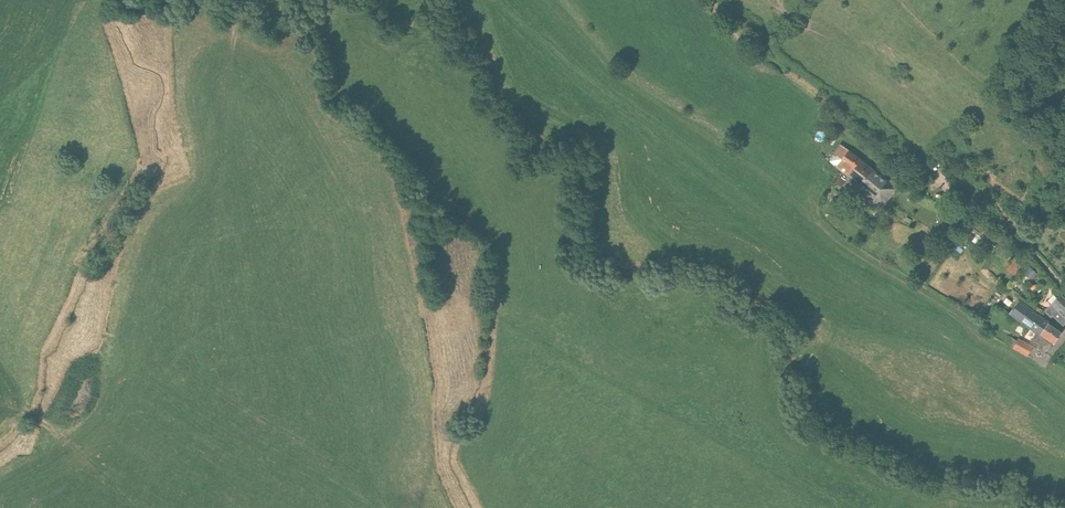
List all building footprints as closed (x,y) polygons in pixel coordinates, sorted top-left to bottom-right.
[(842,160),(853,169),(854,167),(866,178),(865,179),(878,190),(885,181),(857,158),(858,158),(842,145),(835,153),(843,159),(842,160)] [(854,167),(853,169),(846,179),(881,207),(896,189),(885,181),(878,190),(865,179),(866,178),(854,167)] [(840,176),(835,181),(841,186),(845,181),(840,176)] [(947,199),(942,206),(949,211),(954,204),(947,199)] [(988,242),(977,234),(972,241),(982,249),(988,242)] [(1024,264),(1016,258),(1007,270),(1014,276),(1024,264)] [(1025,274),(1032,280),(1036,275),(1030,269),(1025,274)] [(1060,294),(1044,311),(1050,318),(1052,316),(1062,326),(1059,323),(1062,320),(1064,324),(1064,323),(1064,299),(1060,294)] [(1010,314),(1036,332),(1030,342),(1034,344),(1040,334),(1047,323),(1018,302),(1012,311),(1010,314)] [(1033,345),(1047,354),(1061,333),(1047,323),(1040,334),(1034,344),(1033,345)] [(1017,340),(1012,337),(1008,344),(1014,347),(1017,340)] [(1014,347),(1013,348),(1027,356),(1032,347),(1018,339),(1017,340),(1014,347)]
